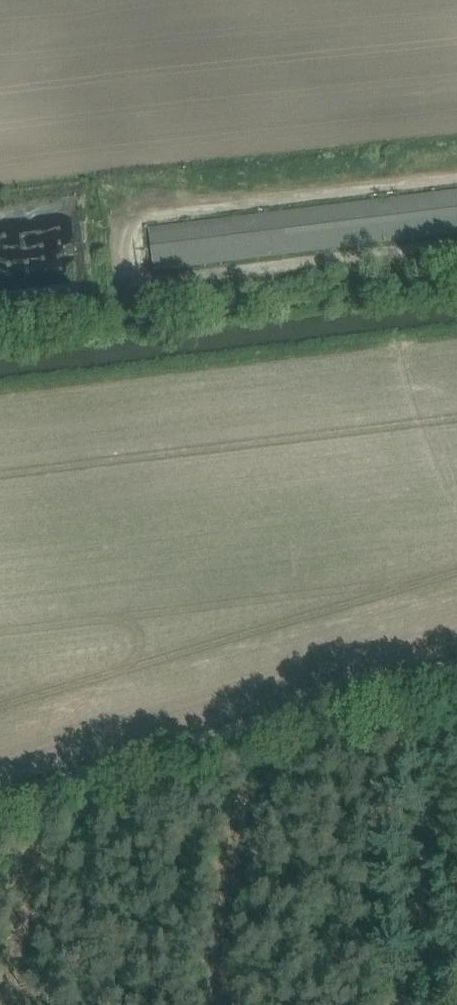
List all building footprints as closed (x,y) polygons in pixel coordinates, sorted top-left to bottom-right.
[(147,225),(153,270),(456,232),(456,186),(147,225)]
